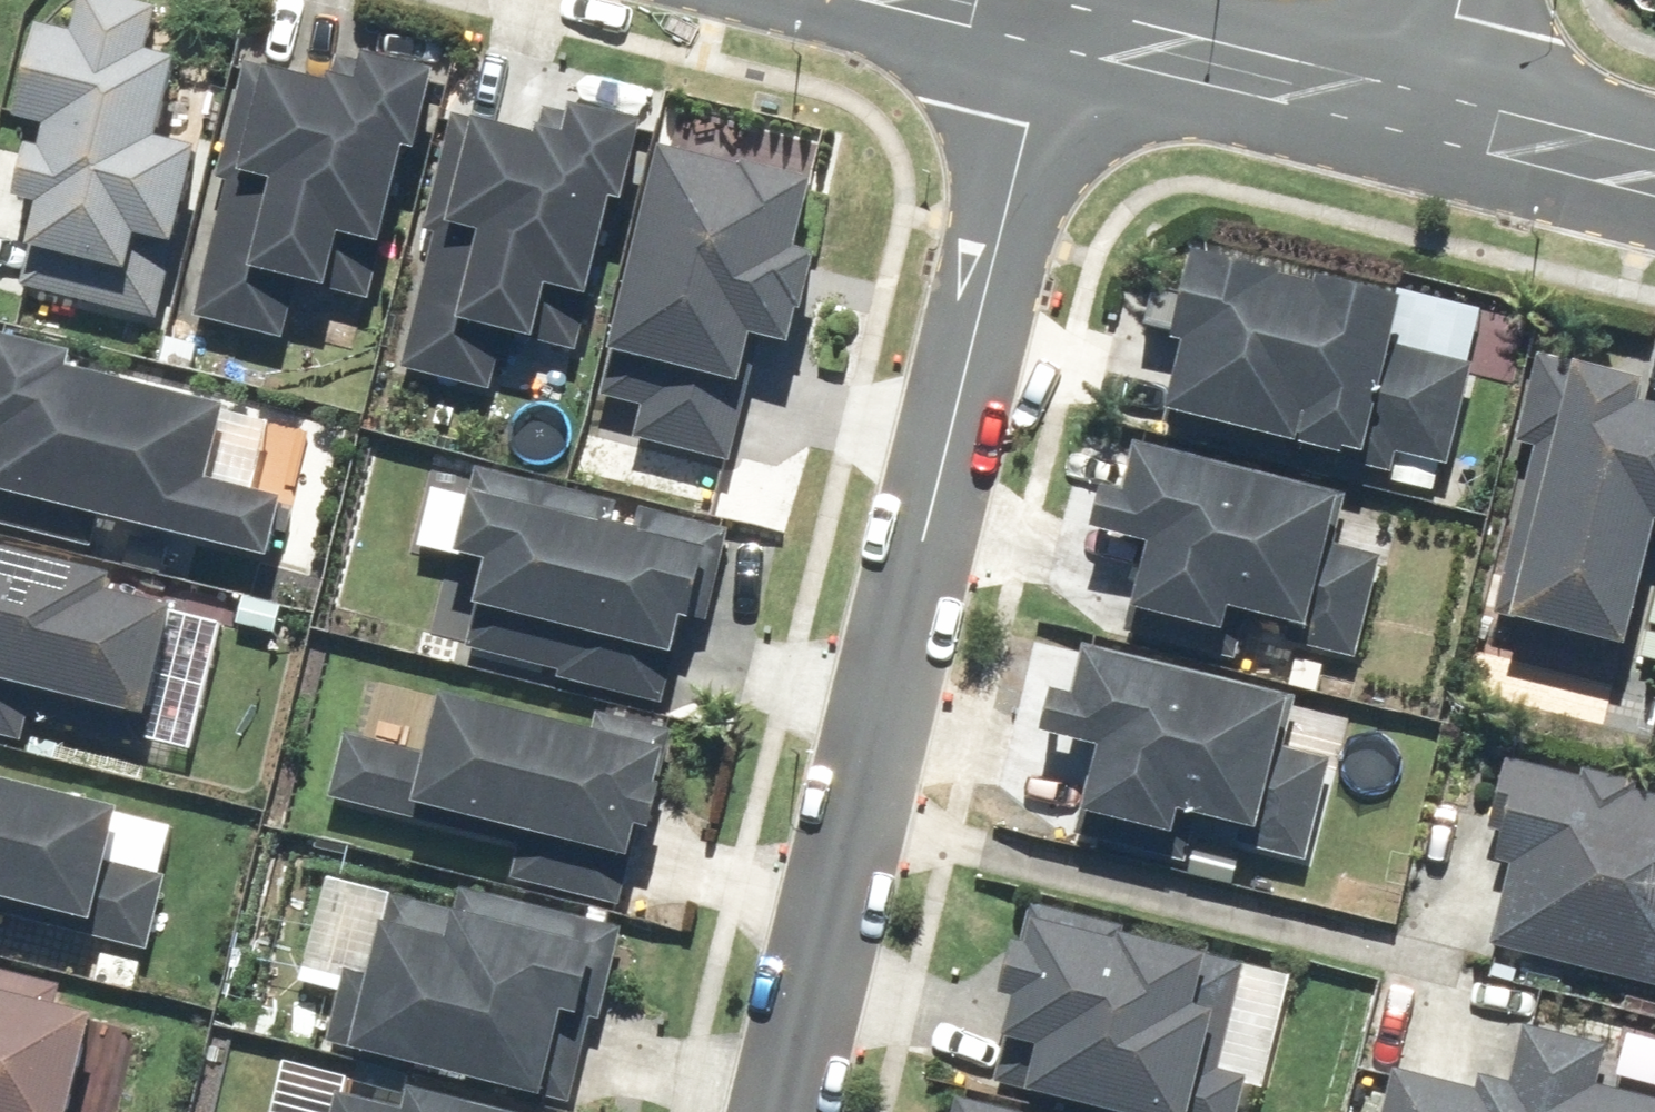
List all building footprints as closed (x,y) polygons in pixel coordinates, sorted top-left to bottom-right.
[(37,284),(171,317),(191,238),(201,241),(224,147),(183,136),(202,57),(174,50),(185,7),(157,0),(107,0),(99,32),(65,23),(42,116),(74,124),(68,148),(56,145),(43,197),(57,201),(37,284)] [(219,272),(208,315),(297,338),(307,299),(303,298),(309,274),(353,285),(367,231),(406,241),(431,146),(441,148),(461,71),(390,53),(384,77),(379,76),(382,65),(353,58),(347,80),(294,67),(293,71),(260,63),(232,172),(252,177),(227,275),(219,272)] [(449,233),(417,368),(505,388),(520,327),(561,336),(574,283),(616,293),(640,196),(652,199),(671,121),(597,104),(591,130),(566,125),(564,134),(500,119),(500,122),(482,118),(467,179),(458,176),(444,232),(449,233)] [(771,168),(688,147),(637,347),(627,344),(614,394),(656,405),(649,435),(746,460),(779,331),(817,341),(826,308),(830,309),(844,253),(823,248),(840,180),(772,163),(771,168)] [(1207,329),(1187,423),(1404,469),(1408,448),(1464,460),(1486,358),(1412,342),(1424,286),(1219,242),(1209,290),(1170,281),(1162,320),(1207,329)] [(0,492),(0,520),(106,546),(115,512),(297,556),(312,496),(235,478),(253,405),(95,367),(99,352),(21,333),(0,418),(0,425),(15,429),(0,492)] [(1504,609),(1533,617),(1535,608),(1648,637),(1654,611),(1654,368),(1596,353),(1594,360),(1551,349),(1529,438),(1547,443),(1504,609)] [(1156,557),(1138,628),(1246,655),(1259,601),(1305,612),(1299,636),(1367,653),(1392,554),(1347,543),(1361,488),(1158,437),(1157,441),(1147,438),(1136,479),(1127,477),(1116,520),(1172,534),(1165,560),(1156,557)] [(492,598),(479,646),(574,670),(572,677),(677,704),(691,651),(698,653),(708,616),(718,619),(731,566),(735,567),(744,531),(657,508),(652,526),(628,520),(633,504),(491,467),(484,495),(495,498),(481,551),(511,559),(501,601),(492,598)] [(0,540),(0,732),(36,741),(42,716),(159,745),(167,713),(173,715),(200,606),(133,590),(137,574),(0,540)] [(1106,761),(1088,832),(1197,859),(1210,804),(1256,816),(1250,839),(1318,856),(1343,758),(1298,746),(1312,692),(1109,641),(1108,644),(1097,642),(1087,683),(1078,681),(1067,724),(1122,738),(1116,763),(1106,761)] [(361,732),(344,798),(536,846),(528,879),(634,905),(648,852),(656,854),(663,825),(679,829),(691,785),(683,783),(691,748),(684,746),(687,733),(611,714),(607,729),(468,694),(453,755),(361,732)] [(1504,941),(1654,978),(1654,787),(1649,786),(1651,777),(1597,764),(1595,773),(1522,755),(1505,824),(1518,827),(1511,856),(1524,859),(1504,941)] [(160,948),(178,876),(131,864),(145,807),(0,771),(0,909),(160,948)] [(359,969),(342,1042),(374,1050),(374,1049),(569,1095),(589,1010),(606,1014),(618,965),(628,968),(638,927),(478,889),(473,911),(405,895),(386,975),(359,969)] [(1007,1080),(1136,1111),(1161,1111),(1162,1110),(1168,1111),(1209,1111),(1216,1087),(1226,1089),(1259,958),(1228,950),(1230,944),(1047,898),(1025,985),(1031,987),(1007,1080)] [(120,1013),(74,1001),(77,987),(0,967),(0,1111),(95,1111),(120,1013)] [(1608,1081),(1618,1041),(1536,1021),(1522,1078),(1493,1071),(1490,1085),(1406,1065),(1395,1111),(1654,1111),(1654,1092),(1608,1081)] [(437,1086),(431,1110),(357,1092),(352,1111),(543,1111),(437,1086)] [(972,1094),(967,1111),(1048,1111),(972,1094)]
